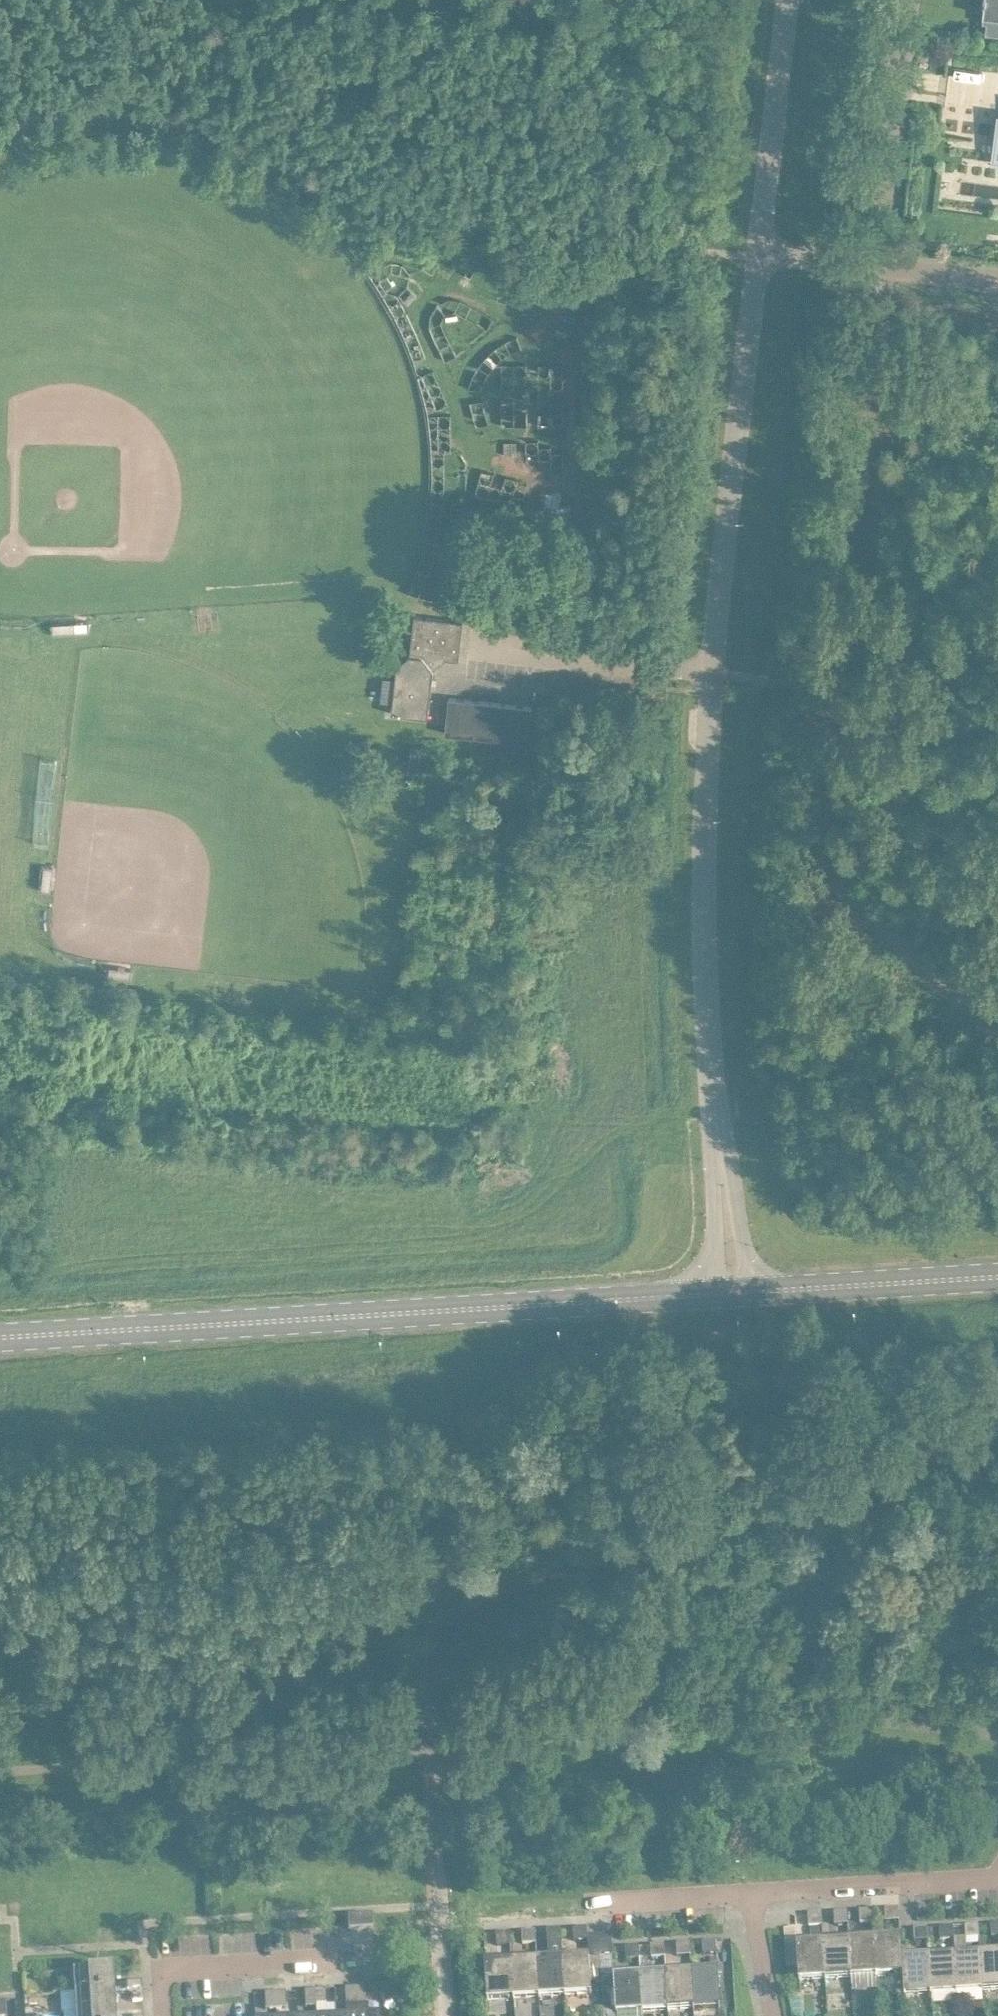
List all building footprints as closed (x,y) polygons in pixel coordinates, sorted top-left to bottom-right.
[(988,21),(997,22),(997,0),(990,0),(990,5),(988,5),(987,10),(989,10),(988,21)] [(418,626),(416,640),(413,665),(400,675),(395,724),(432,728),(437,680),(450,670),(462,671),(467,632),(418,626)] [(448,744),(532,753),(536,717),(452,708),(448,744)] [(888,1907),(889,1919),(903,1918),(902,1906),(901,1906),(888,1907)] [(863,1908),(864,1920),(878,1919),(877,1907),(876,1907),(863,1908)] [(837,1910),(838,1922),(852,1921),(851,1909),(850,1909),(837,1910)] [(812,1912),(812,1923),(814,1923),(826,1923),(826,1910),(825,1910),(825,1911),(812,1912)] [(353,1913),(353,1927),(377,1925),(377,1912),(353,1913)] [(969,1923),(970,1935),(983,1934),(982,1922),(981,1922),(981,1923),(969,1923)] [(943,1925),(944,1937),(957,1936),(957,1924),(955,1924),(956,1924),(943,1925)] [(578,1938),(591,1937),(590,1925),(577,1926),(578,1938)] [(799,1925),(787,1926),(790,1965),(801,1964),(800,1941),(799,1925)] [(918,1926),(918,1938),(932,1938),(931,1925),(930,1926),(918,1926)] [(526,1941),(540,1940),(539,1928),(538,1928),(525,1929),(526,1941)] [(500,1931),(500,1943),(514,1942),(513,1930),(500,1931)] [(907,1972),(906,1956),(904,1934),(903,1935),(903,1936),(878,1938),(881,1974),(881,1972),(905,1971),(905,1972),(907,1972)] [(970,1935),(957,1936),(958,1946),(970,1946),(970,1942),(970,1935)] [(880,1974),(881,1974),(878,1938),(853,1939),(855,1975),(855,1974),(880,1972),(880,1974)] [(706,1940),(706,1952),(720,1951),(719,1939),(706,1940)] [(855,1975),(853,1939),(827,1941),(829,1977),(830,1977),(830,1976),(854,1974),(855,1975)] [(680,1941),(681,1953),(694,1952),(694,1940),(693,1940),(680,1941)] [(829,1977),(827,1941),(801,1942),(801,1941),(800,1941),(801,1964),(802,1973),(802,1979),(804,1979),(804,1977),(829,1976),(829,1977)] [(655,1955),(669,1954),(668,1942),(667,1942),(654,1943),(655,1955)] [(629,1944),(629,1956),(643,1955),(642,1943),(642,1944),(629,1944)] [(984,1953),(986,1988),(986,1986),(997,1986),(997,1952),(984,1953)] [(984,1953),(958,1954),(960,1989),(961,1989),(961,1988),(985,1986),(986,1988),(984,1953)] [(594,1978),(606,1977),(604,1954),(593,1955),(593,1954),(591,1954),(591,1955),(566,1957),(568,1993),(569,1993),(568,1992),(594,1990),(594,1992),(595,1991),(594,1978)] [(604,1954),(606,1977),(617,1976),(619,2012),(621,2012),(621,2010),(645,2009),(646,2010),(644,1974),(619,1975),(618,1974),(617,1974),(616,1954),(604,1954)] [(958,1954),(933,1956),(935,1991),(935,1989),(960,1988),(960,1989),(958,1954)] [(906,1956),(907,1972),(908,1992),(909,1992),(909,1991),(934,1989),(934,1991),(935,1991),(933,1956),(907,1957),(907,1956),(906,1956)] [(568,1993),(566,1957),(540,1958),(543,1995),(543,1993),(568,1992),(568,1993)] [(542,1995),(543,1995),(540,1958),(515,1960),(517,1996),(517,1995),(542,1993),(542,1995)] [(517,1996),(515,1960),(490,1962),(489,1960),(488,1960),(490,1998),(492,1998),(492,1996),(517,1995),(517,1996)] [(801,1964),(790,1965),(790,1974),(802,1973),(801,1964)] [(78,1971),(79,1990),(118,1988),(116,1967),(77,1969),(77,1971),(78,1971)] [(720,1969),(695,1971),(697,2007),(698,2007),(698,2005),(722,2004),(723,2005),(724,2005),(722,1967),(720,1967),(720,1969)] [(695,1971),(670,1972),(672,2008),(672,2007),(697,2005),(697,2007),(695,1971)] [(670,1972),(644,1974),(646,2010),(646,2008),(671,2007),(671,2008),(672,2008),(670,1972)] [(132,1987),(137,1987),(137,1986),(147,1986),(146,1978),(132,1978),(132,1987)] [(370,1984),(360,1985),(361,2013),(372,2013),(370,1984)] [(351,2002),(352,2014),(361,2013),(360,1985),(350,1985),(351,2002)] [(137,1986),(137,1987),(138,1998),(148,1998),(147,1986),(137,1986)] [(330,1986),(320,1987),(321,2003),(331,2003),(330,1986)] [(321,2003),(320,1987),(309,1988),(310,2004),(321,2003)] [(79,1990),(80,2009),(119,2007),(118,1988),(79,1990)] [(281,2006),(280,1989),(269,1990),(270,2007),(281,2006)] [(290,1989),(280,1989),(281,2006),(291,2005),(290,1989)] [(0,1998),(0,2007),(1,2015),(11,2014),(10,1998),(0,1998)] [(44,2003),(30,2003),(30,2012),(44,2012),(44,2003)] [(81,2015),(119,2015),(119,2007),(80,2009),(81,2015)]
